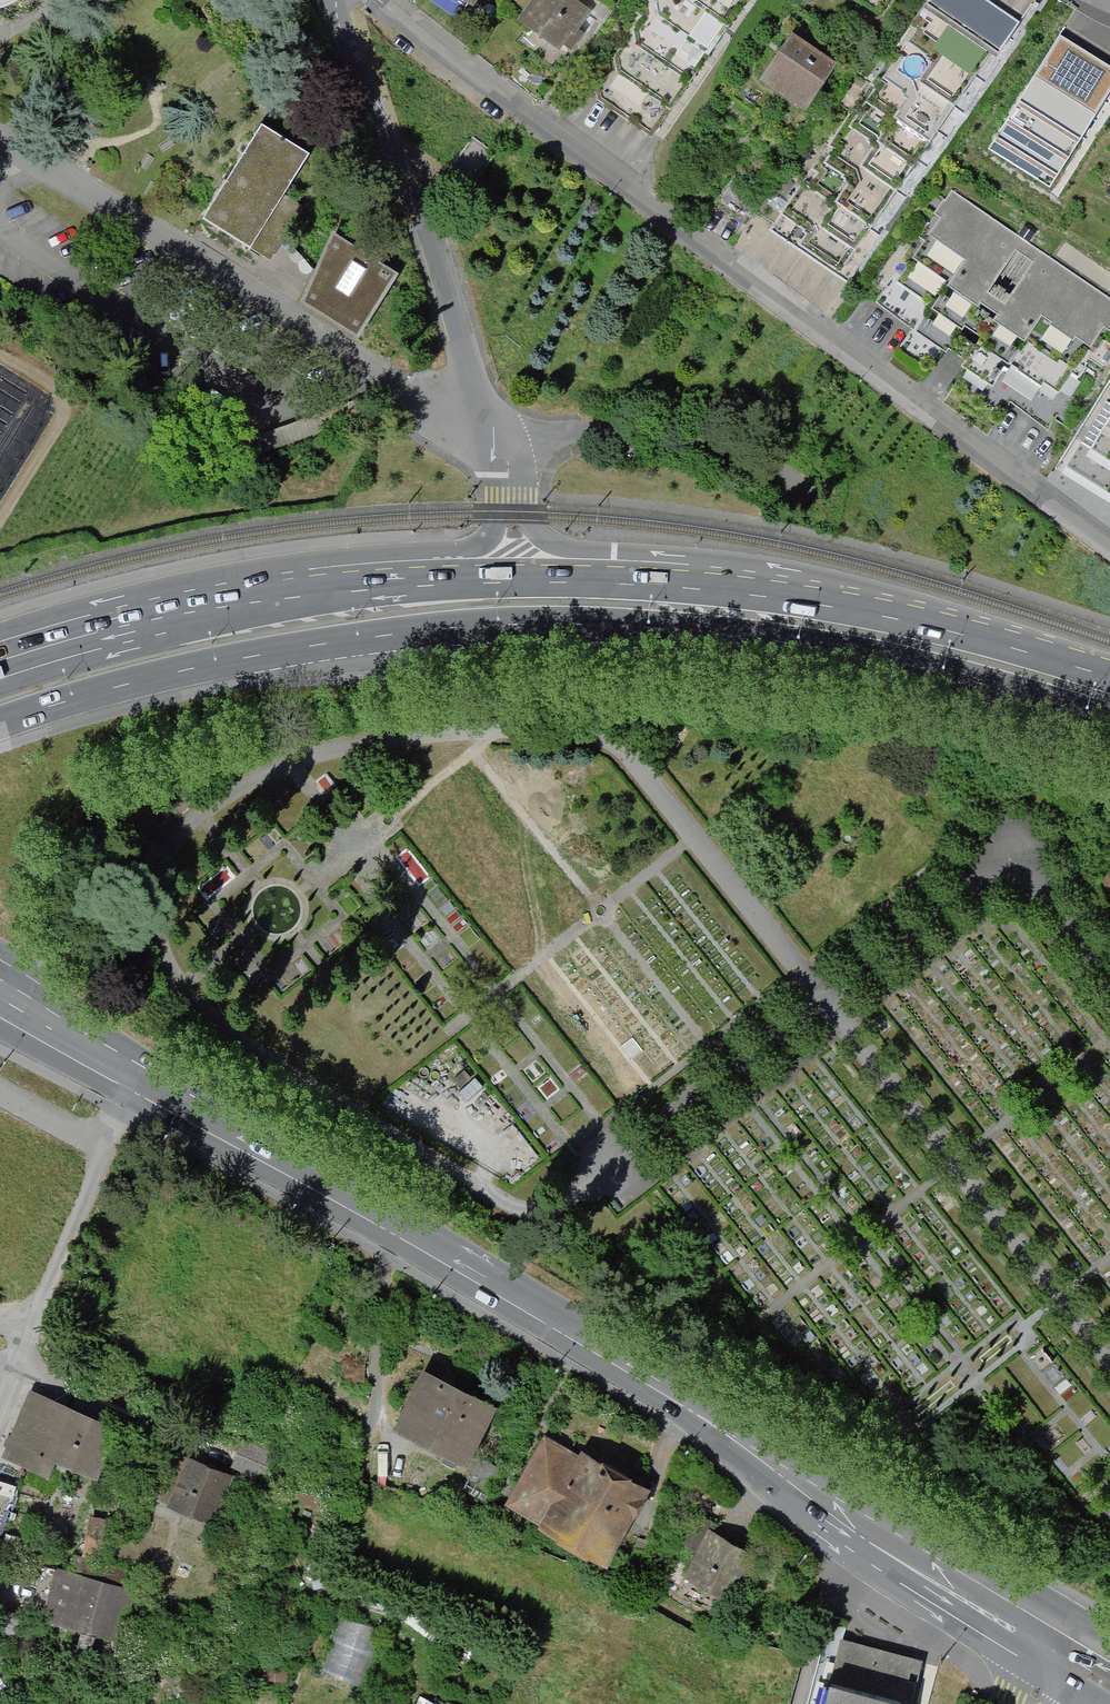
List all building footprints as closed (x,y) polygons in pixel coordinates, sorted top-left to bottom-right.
[(577,0),(530,0),(515,19),(560,52),(564,45),(571,50),(584,33),(578,28),(591,10),(577,0)] [(646,12),(613,58),(613,69),(596,92),(597,100),(651,137),(746,0),(646,0),(646,12)] [(839,274),(990,54),(995,57),(1020,22),(988,0),(929,0),(772,228),(839,274)] [(837,65),(792,36),(761,82),(807,111),(837,65)] [(989,149),(1050,186),(1109,89),(1109,67),(1059,36),(989,149)] [(309,156),(261,128),(205,220),(271,259),(303,207),(285,196),(309,156)] [(764,198),(732,179),(716,207),(749,225),(764,198)] [(945,191),(863,304),(1036,430),(1109,329),(1109,311),(945,191)] [(394,270),(336,238),(301,302),(359,334),(385,286),(394,270)] [(1062,472),(1109,501),(1109,394),(1062,472)] [(1103,843),(1097,885),(1109,886),(1109,844),(1103,843)] [(495,1398),(422,1359),(391,1417),(464,1456),(495,1398)] [(29,1389),(5,1457),(56,1475),(61,1462),(101,1476),(121,1421),(29,1389)] [(544,1432),(507,1497),(608,1555),(646,1490),(651,1481),(582,1442),(577,1451),(544,1432)] [(241,1446),(235,1467),(259,1474),(266,1454),(241,1446)] [(155,1502),(210,1521),(229,1468),(174,1449),(155,1502)] [(88,1517),(89,1548),(107,1548),(106,1517),(88,1517)] [(688,1573),(735,1599),(761,1552),(714,1526),(688,1573)] [(57,1568),(43,1621),(120,1641),(133,1588),(57,1568)] [(339,1616),(324,1673),(365,1684),(379,1627),(339,1616)] [(841,1643),(825,1703),(904,1703),(914,1663),(841,1643)]
